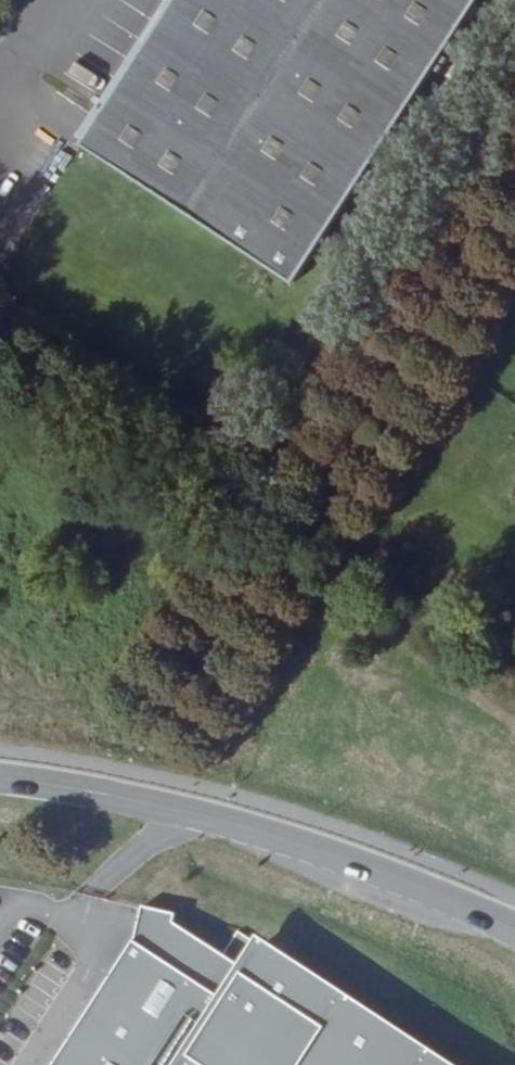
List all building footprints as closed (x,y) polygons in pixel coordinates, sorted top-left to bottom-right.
[(84,136),(298,277),(478,0),(173,0),(84,136)] [(236,929),(221,951),(173,920),(177,912),(143,904),(138,939),(56,1064),(444,1064),(236,929)]
